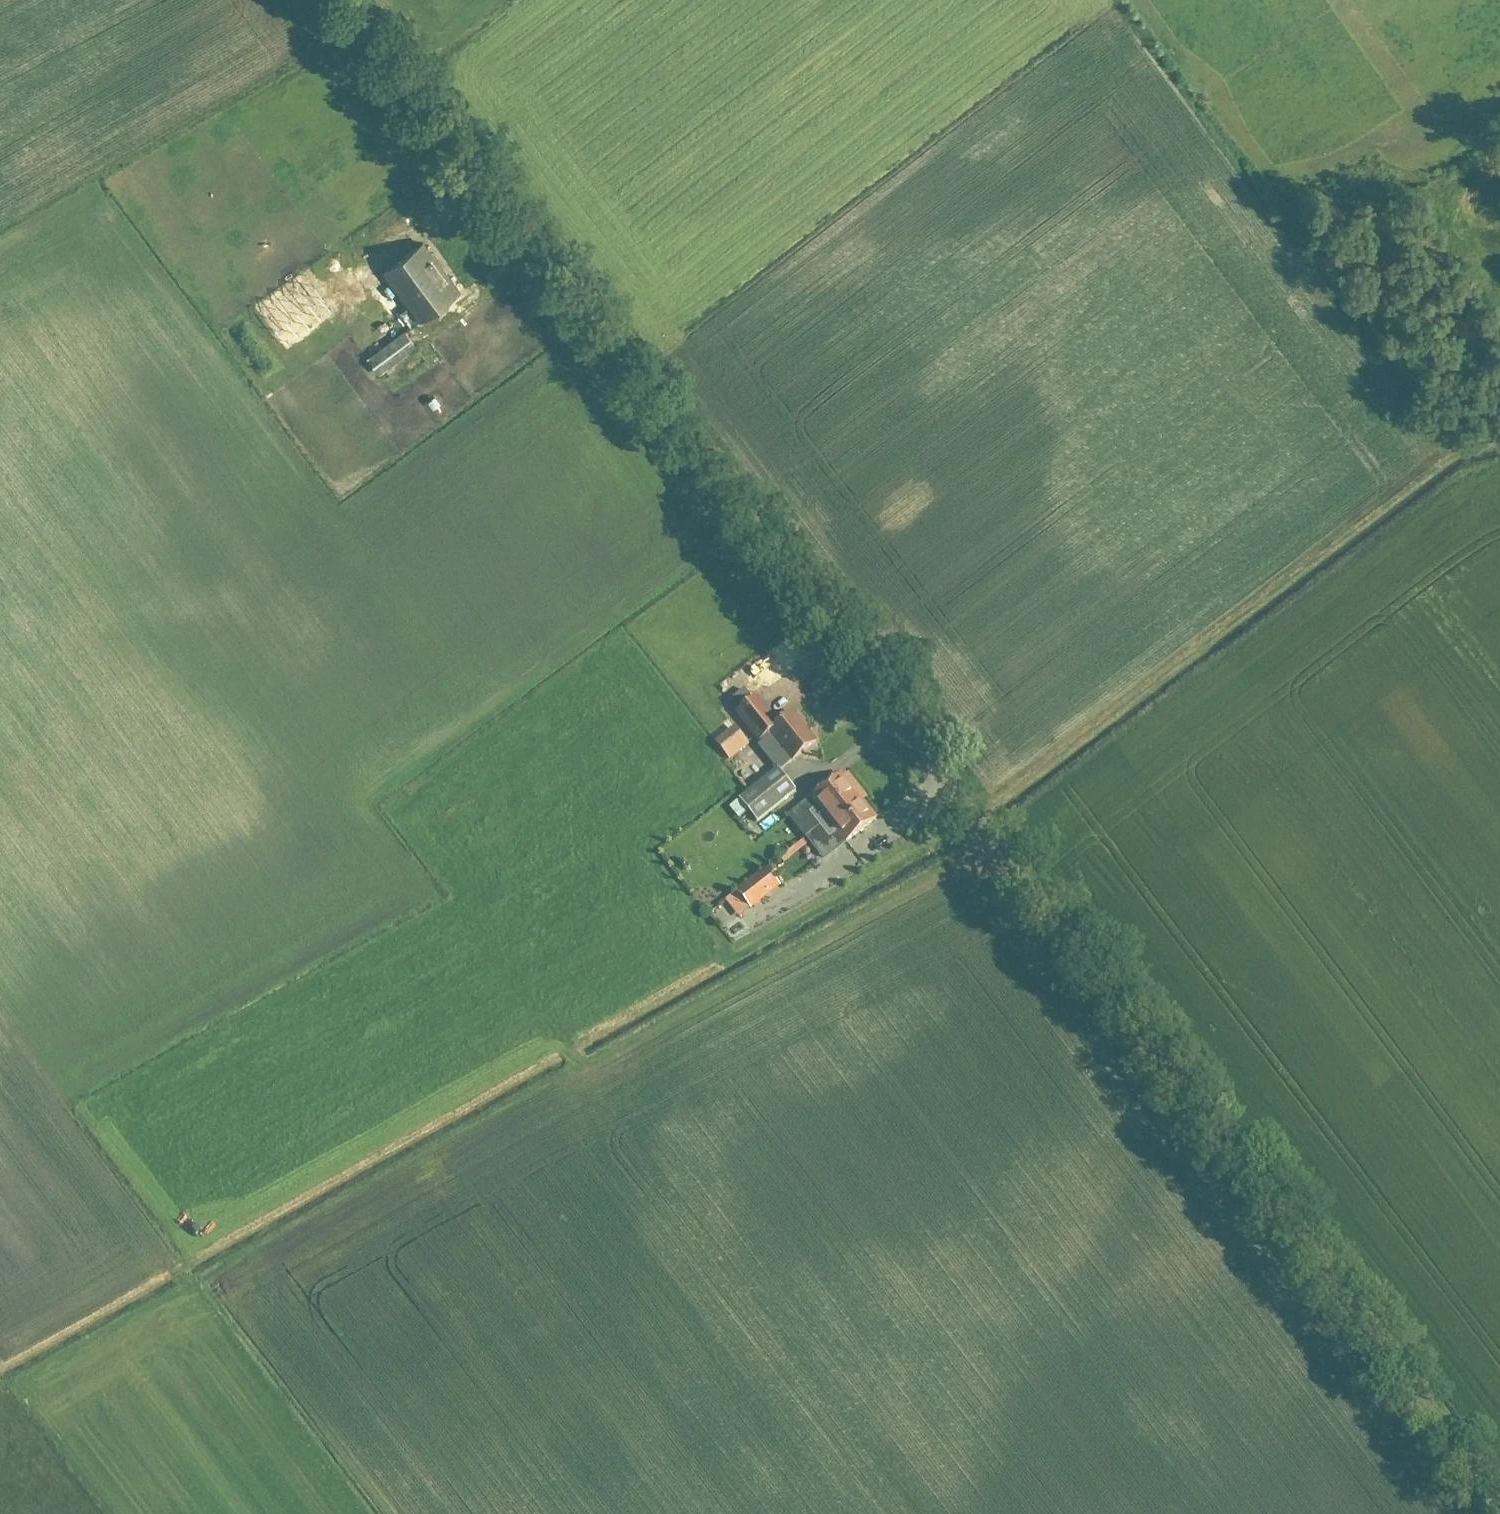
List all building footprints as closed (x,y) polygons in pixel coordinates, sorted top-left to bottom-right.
[(385,272),(421,321),(436,310),(439,314),(448,307),(445,303),(459,293),(423,244),(385,272)] [(332,312),(305,276),(262,309),(289,345),(332,312)] [(366,363),(378,379),(416,351),(404,335),(366,363)] [(793,714),(778,726),(756,698),(738,711),(760,741),(770,733),(792,762),(816,744),(793,714)] [(743,729),(723,738),(730,755),(751,745),(743,729)] [(795,791),(777,769),(739,799),(756,822),(795,791)] [(837,832),(845,843),(875,820),(853,791),(856,789),(846,776),(843,779),(841,776),(811,799),(818,808),(810,814),(829,838),(837,832)] [(750,908),(778,886),(765,870),(737,893),(750,908)]
